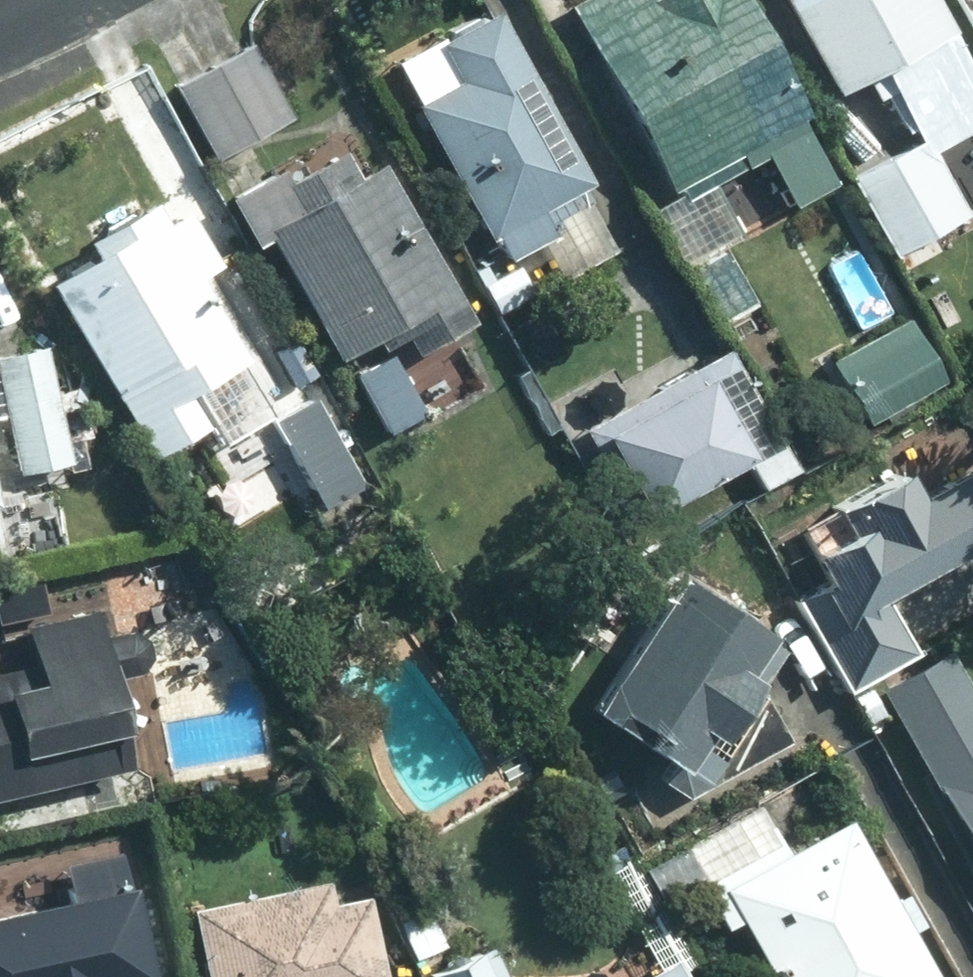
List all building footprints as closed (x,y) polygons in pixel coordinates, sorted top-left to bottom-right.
[(732,0),(558,0),(664,190),(649,199),(713,314),(746,296),(714,240),(729,232),(700,179),(757,148),(785,202),(823,180),(785,111),(792,107),(732,0)] [(849,173),(897,261),(928,246),(922,232),(956,214),(921,146),(972,119),(972,89),(925,0),(780,0),(826,84),(858,65),(872,91),(886,82),(916,137),(849,173)] [(578,174),(484,7),(430,38),(451,75),(407,100),(493,252),(542,225),(530,201),(578,174)] [(241,40),(169,78),(207,151),(279,114),(241,40)] [(457,314),(368,161),(348,173),(330,143),(272,177),(265,164),(220,191),(247,236),(260,229),(329,347),(364,325),(372,340),(394,327),(404,345),(457,314)] [(85,249),(39,276),(141,447),(201,410),(182,380),(234,348),(186,270),(207,257),(176,207),(156,219),(142,197),(78,236),(85,249)] [(896,315),(826,356),(862,416),(932,373),(896,315)] [(0,351),(0,420),(9,466),(15,465),(19,483),(61,475),(53,436),(80,430),(75,405),(49,411),(36,344),(0,351)] [(576,429),(621,508),(761,430),(717,351),(576,429)] [(384,352),(351,371),(381,426),(415,408),(384,352)] [(294,476),(314,510),(359,483),(304,390),(205,450),(240,509),(294,476)] [(792,595),(841,682),(904,648),(869,583),(972,525),(972,449),(904,488),(889,462),(824,498),(837,522),(798,544),(819,581),(792,595)] [(668,569),(581,699),(589,705),(668,759),(658,773),(679,789),(777,734),(748,683),(776,642),(668,569)] [(117,760),(82,606),(18,621),(28,661),(0,668),(0,788),(117,760)] [(876,686),(972,861),(972,701),(944,648),(876,686)] [(862,685),(848,694),(861,718),(876,709),(862,685)] [(837,818),(776,851),(753,809),(679,849),(717,919),(733,911),(769,976),(925,976),(897,924),(909,917),(893,887),(878,896),(837,818)] [(115,852),(60,864),(68,899),(0,913),(0,976),(144,976),(125,884),(122,885),(115,852)] [(198,976),(375,976),(357,892),(321,900),(317,878),(287,884),(183,905),(198,976)] [(422,905),(394,918),(408,954),(437,941),(422,905)] [(424,973),(425,976),(504,976),(490,945),(424,973)] [(667,962),(641,976),(675,976),(667,962)]
